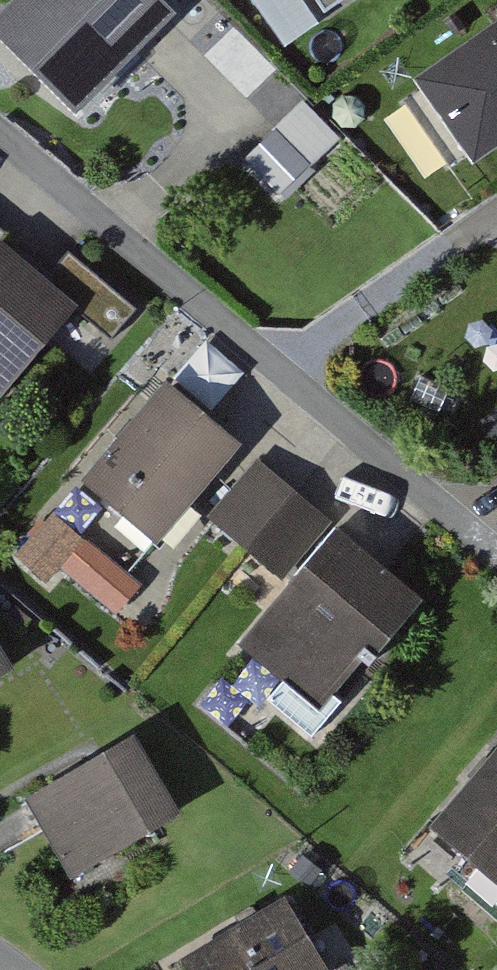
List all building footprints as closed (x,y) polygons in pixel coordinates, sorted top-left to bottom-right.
[(87,114),(177,14),(161,0),(17,0),(0,18),(0,37),(87,114)] [(494,161),(496,159),(496,32),(435,74),(494,161)] [(248,164),(285,200),(345,139),(308,103),(248,164)] [(74,310),(0,247),(0,396),(74,310)] [(85,482),(153,541),(235,446),(166,387),(85,482)] [(262,468),(216,522),(279,576),(326,521),(262,468)] [(119,621),(146,590),(56,513),(20,555),(58,587),(67,577),(119,621)] [(340,534),(234,657),(320,731),(426,607),(340,534)] [(24,806),(67,877),(174,812),(131,741),(24,806)] [(496,883),(496,755),(434,829),(496,883)] [(191,969),(330,969),(288,902),(187,963),(191,969)]
